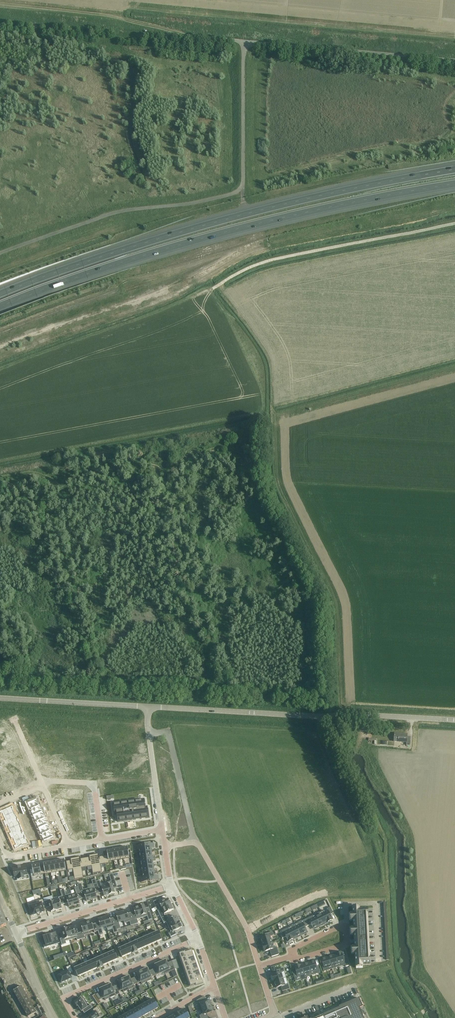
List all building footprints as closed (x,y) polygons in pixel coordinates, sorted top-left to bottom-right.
[(53,730),(48,733),(53,743),(58,740),(53,730)] [(48,733),(44,735),(48,745),(53,743),(48,733)] [(410,746),(410,742),(411,737),(407,736),(407,734),(394,734),(394,741),(407,742),(407,745),(410,746)] [(44,735),(39,737),(44,747),(48,745),(44,735)] [(39,737),(34,739),(38,749),(44,747),(39,737)] [(11,744),(5,747),(10,758),(16,755),(11,744)] [(0,749),(0,752),(4,760),(10,758),(5,747),(0,749)] [(21,769),(16,771),(20,781),(26,779),(21,769)] [(16,771),(12,773),(16,783),(20,781),(16,771)] [(12,773),(8,774),(12,785),(16,783),(12,773)] [(8,774),(4,776),(8,786),(12,785),(8,774)] [(0,778),(0,779),(4,788),(8,786),(4,776),(0,778)] [(35,799),(25,804),(26,807),(28,806),(29,808),(27,808),(28,810),(38,806),(35,799)] [(144,799),(113,804),(114,814),(117,814),(118,822),(149,817),(148,807),(145,807),(144,799)] [(0,810),(0,814),(1,817),(12,812),(11,810),(12,810),(10,805),(0,810)] [(38,806),(28,810),(29,812),(30,811),(31,813),(29,813),(31,816),(40,812),(38,806)] [(3,820),(1,821),(2,824),(15,818),(14,814),(13,815),(12,812),(1,817),(3,820)] [(40,812),(31,816),(32,819),(33,819),(34,820),(33,821),(33,822),(43,818),(40,812)] [(15,818),(2,824),(3,827),(5,826),(7,829),(17,825),(16,822),(17,822),(15,818)] [(43,818),(33,822),(34,824),(35,823),(36,825),(35,826),(36,829),(46,825),(43,818)] [(8,832),(6,833),(8,836),(21,831),(19,827),(18,827),(17,825),(7,829),(8,832)] [(46,825),(36,829),(37,832),(39,831),(40,833),(38,833),(39,835),(48,831),(46,825)] [(21,831),(8,836),(9,839),(11,839),(12,842),(23,837),(22,835),(22,834),(21,831)] [(48,831),(39,835),(40,836),(41,836),(42,838),(40,838),(41,841),(51,837),(48,831)] [(13,845),(12,846),(13,849),(26,843),(24,839),(24,840),(23,837),(12,842),(13,845)] [(153,844),(145,845),(146,852),(152,851),(151,848),(154,847),(153,844)] [(145,845),(136,846),(136,850),(139,850),(140,853),(146,852),(145,845)] [(108,856),(104,857),(105,862),(114,861),(112,850),(107,851),(108,856)] [(152,851),(146,852),(147,859),(155,858),(155,856),(152,856),(152,851)] [(141,858),(138,859),(138,861),(147,859),(146,852),(140,853),(141,858)] [(99,854),(94,855),(98,874),(102,874),(101,863),(105,862),(104,857),(103,857),(100,857),(99,854)] [(90,859),(86,860),(87,867),(92,866),(93,875),(98,874),(94,855),(89,856),(90,859)] [(81,857),(76,858),(79,877),(79,879),(84,878),(82,868),(87,867),(86,860),(81,861),(81,857)] [(71,862),(67,863),(68,871),(73,870),(75,880),(79,879),(79,877),(76,858),(71,859),(71,862)] [(155,858),(147,859),(148,867),(154,866),(153,861),(156,860),(155,858)] [(40,864),(32,866),(34,876),(45,874),(44,867),(40,868),(40,864)] [(18,867),(13,868),(15,877),(19,876),(19,879),(24,878),(24,876),(28,875),(26,866),(21,866),(21,867),(18,867),(18,866),(18,867)] [(143,872),(140,873),(140,875),(143,874),(149,874),(148,867),(142,867),(143,872)] [(155,873),(149,874),(150,881),(159,880),(158,876),(155,876),(155,873)] [(106,883),(107,885),(107,886),(109,894),(109,895),(115,893),(114,889),(118,888),(113,874),(109,875),(111,881),(111,882),(106,883)] [(143,878),(141,878),(141,882),(150,881),(149,874),(143,874),(143,878)] [(88,886),(89,888),(92,900),(97,898),(96,895),(100,894),(96,882),(95,879),(92,880),(92,881),(93,884),(88,886)] [(96,882),(100,894),(103,893),(104,896),(109,895),(109,894),(107,886),(107,885),(102,887),(101,884),(100,881),(97,882),(96,882)] [(82,883),(78,885),(79,887),(82,899),(86,898),(87,901),(92,900),(89,888),(88,889),(84,890),(82,884),(82,883)] [(77,895),(72,896),(74,905),(75,905),(80,904),(79,900),(82,899),(79,887),(78,887),(75,888),(77,894),(77,895)] [(64,889),(60,890),(62,896),(65,904),(68,903),(69,907),(74,905),(72,896),(71,894),(70,890),(65,892),(64,889)] [(58,897),(53,898),(53,899),(54,901),(57,910),(57,911),(62,909),(61,905),(65,904),(62,896),(62,897),(58,898),(58,897)] [(37,905),(30,907),(31,911),(30,911),(32,916),(37,914),(40,914),(40,913),(44,912),(43,906),(46,906),(44,902),(44,899),(36,902),(37,905)] [(53,899),(44,902),(46,906),(46,908),(50,907),(51,912),(52,912),(57,911),(57,910),(54,901),(53,899)] [(159,899),(153,902),(155,906),(157,905),(160,910),(171,904),(170,901),(169,901),(168,899),(161,903),(159,899)] [(160,910),(158,911),(162,920),(168,917),(166,913),(174,910),(173,908),(171,904),(160,910)] [(144,905),(139,907),(142,916),(142,918),(147,916),(149,921),(153,919),(149,907),(145,908),(144,905)] [(134,912),(131,913),(135,924),(135,925),(138,924),(137,920),(142,918),(142,916),(139,907),(133,908),(134,912)] [(324,910),(321,912),(326,922),(327,922),(327,923),(333,920),(330,915),(333,913),(330,907),(327,909),(328,911),(325,912),(324,910)] [(367,909),(353,910),(356,965),(370,964),(367,909)] [(127,910),(121,912),(124,921),(124,923),(130,922),(131,926),(135,925),(135,924),(131,913),(128,914),(127,910)] [(117,917),(113,918),(114,919),(117,930),(121,929),(119,923),(124,921),(121,912),(116,914),(117,917)] [(321,912),(315,915),(320,925),(326,922),(321,912)] [(315,915),(305,920),(308,926),(311,924),(313,929),(320,925),(315,915)] [(104,917),(106,926),(107,929),(108,932),(113,930),(114,934),(115,933),(117,933),(118,932),(117,930),(114,919),(113,918),(110,919),(109,916),(104,917)] [(99,922),(96,923),(98,931),(99,936),(103,934),(102,931),(107,929),(106,926),(104,917),(98,919),(99,921),(99,922)] [(168,917),(162,920),(164,923),(166,922),(169,927),(180,922),(178,918),(178,919),(177,917),(170,920),(168,917)] [(305,920),(296,924),(301,935),(307,932),(305,927),(308,926),(305,920)] [(91,921),(86,923),(89,932),(94,930),(94,933),(98,931),(96,923),(93,924),(91,921)] [(180,922),(169,927),(171,932),(169,933),(171,937),(177,934),(175,931),(182,927),(181,925),(182,925),(180,922)] [(82,930),(79,931),(82,939),(85,938),(84,936),(90,934),(89,932),(86,923),(81,924),(82,930)] [(296,924),(289,927),(295,938),(301,935),(296,924)] [(73,926),(68,928),(71,940),(76,938),(77,941),(82,939),(79,931),(75,932),(73,926)] [(289,927),(280,932),(282,939),(286,937),(288,942),(294,939),(294,938),(295,938),(289,927)] [(64,938),(60,939),(62,945),(67,944),(66,942),(71,940),(68,928),(62,930),(64,938)] [(159,931),(154,934),(157,942),(162,940),(159,931)] [(266,937),(261,939),(263,945),(262,945),(272,942),(270,936),(273,935),(272,932),(265,934),(266,937)] [(47,935),(41,936),(44,948),(59,943),(57,935),(51,936),(50,934),(47,935)] [(154,934),(149,936),(152,944),(157,942),(154,934)] [(149,936),(144,938),(147,946),(152,944),(149,936)] [(144,938),(139,940),(142,948),(147,946),(144,938)] [(139,940),(134,942),(137,951),(142,948),(139,940)] [(134,942),(129,945),(132,953),(137,951),(134,942)] [(272,942),(262,945),(264,952),(270,950),(272,957),(279,955),(277,947),(274,948),(272,942)] [(129,945),(124,947),(127,955),(132,953),(129,945)] [(124,947),(119,949),(122,957),(127,955),(124,947)] [(185,952),(179,953),(191,986),(196,984),(196,986),(203,983),(192,950),(185,953),(185,952)] [(114,951),(109,953),(113,961),(118,959),(114,951)] [(336,955),(335,955),(339,966),(345,964),(346,967),(349,966),(347,956),(343,957),(342,952),(336,954),(336,955)] [(109,953),(104,955),(108,964),(113,961),(109,953)] [(104,955),(99,958),(103,966),(108,964),(104,955)] [(335,955),(329,957),(332,968),(339,966),(335,955)] [(329,957),(322,959),(323,964),(322,965),(323,969),(328,967),(328,969),(332,968),(329,957)] [(99,958),(94,960),(98,968),(103,966),(99,958)] [(94,960),(89,962),(93,970),(98,968),(94,960)] [(164,960),(160,962),(165,974),(175,970),(172,961),(167,963),(166,961),(164,961),(164,960)] [(315,961),(308,963),(311,972),(311,974),(315,973),(314,971),(319,970),(318,966),(317,966),(315,961)] [(89,962),(84,964),(88,972),(93,970),(89,962)] [(157,968),(153,970),(155,976),(164,972),(165,974),(160,962),(157,963),(157,964),(155,965),(157,968)] [(308,963),(302,965),(305,976),(309,975),(308,973),(311,972),(308,963)] [(84,964),(79,966),(83,975),(88,972),(84,964)] [(296,972),(293,973),(294,978),(301,975),(302,980),(306,979),(305,976),(302,965),(301,965),(295,967),(296,972)] [(68,972),(58,976),(61,983),(72,978),(70,974),(73,972),(71,966),(67,968),(68,972)] [(79,966),(74,969),(78,977),(83,975),(79,966)] [(277,974),(272,975),(274,982),(283,979),(281,973),(285,972),(283,968),(276,970),(277,974)] [(148,969),(142,971),(147,982),(152,980),(151,977),(155,976),(153,970),(149,971),(148,969)] [(138,976),(134,978),(137,984),(141,982),(142,984),(147,982),(142,971),(137,973),(138,976)] [(129,977),(124,979),(129,990),(134,988),(133,985),(137,984),(134,978),(130,979),(129,977)] [(120,984),(116,986),(120,994),(119,992),(123,990),(124,992),(129,990),(124,979),(119,981),(120,984)] [(283,979),(274,982),(276,988),(281,986),(282,991),(290,989),(288,984),(285,985),(283,979)] [(111,985),(106,987),(110,998),(120,994),(116,986),(112,987),(111,985)] [(17,989),(13,991),(28,1017),(36,1012),(34,1009),(22,986),(17,989)] [(102,992),(96,995),(99,999),(100,1000),(104,998),(105,1000),(110,998),(106,987),(100,989),(102,992)] [(205,996),(197,1001),(200,1010),(211,1006),(209,1001),(206,1002),(205,996)] [(81,998),(74,1003),(77,1007),(78,1006),(82,1012),(82,1011),(84,1014),(92,1008),(91,1005),(87,1007),(81,998)] [(360,1008),(363,1007),(359,998),(339,1007),(314,1017),(364,1017),(360,1008)] [(154,999),(149,1002),(153,1010),(158,1008),(154,999)] [(149,1002),(144,1005),(148,1013),(153,1010),(149,1002)] [(144,1005),(139,1008),(143,1016),(148,1013),(144,1005)] [(208,1017),(207,1014),(213,1011),(211,1006),(200,1010),(202,1015),(200,1016),(200,1017),(207,1017),(208,1017)] [(86,1017),(99,1017),(100,1017),(97,1012),(99,1011),(98,1008),(92,1011),(93,1014),(86,1017)] [(134,1010),(138,1017),(140,1017),(143,1016),(139,1008),(134,1010)] [(180,1012),(183,1017),(190,1017),(185,1009),(180,1012)]
